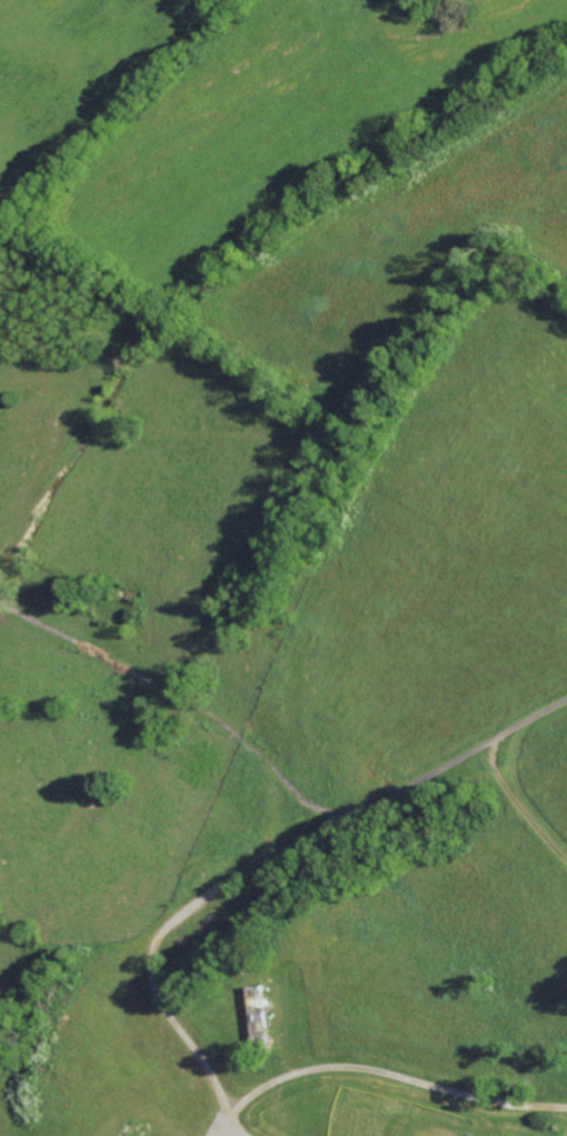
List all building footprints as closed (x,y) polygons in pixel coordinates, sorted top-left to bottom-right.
[(256,1052),(250,984),(270,983),(276,1050),(256,1052)]
